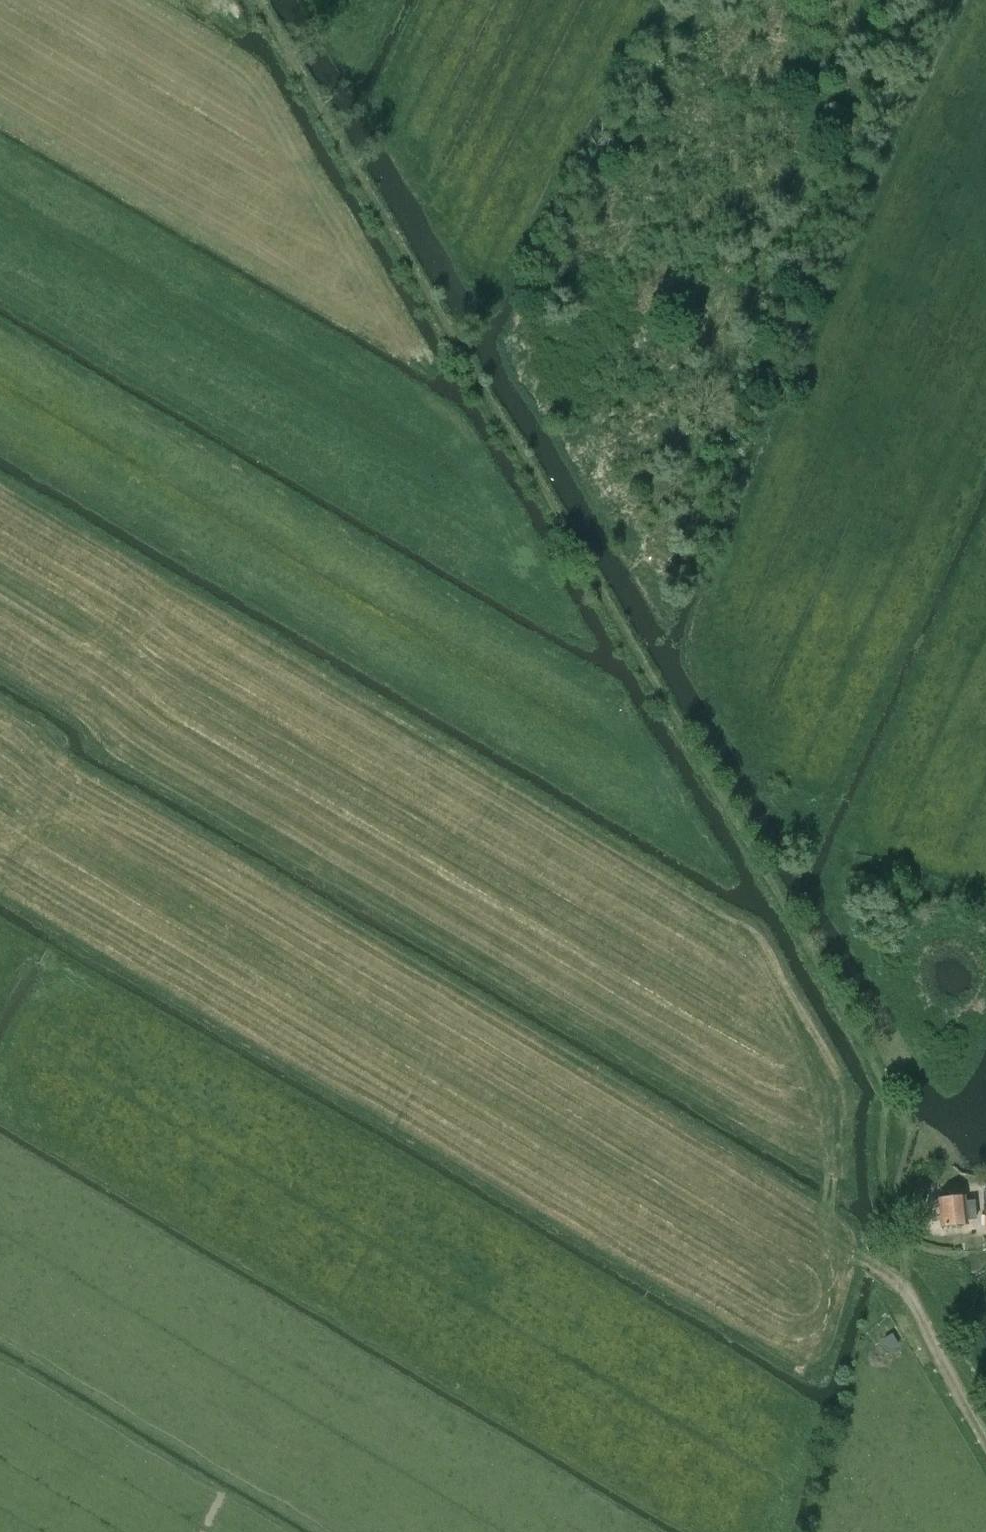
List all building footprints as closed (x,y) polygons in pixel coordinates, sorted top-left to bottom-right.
[(964,1197),(938,1200),(941,1227),(968,1224),(967,1220),(976,1219),(974,1201),(965,1202),(964,1197)]
